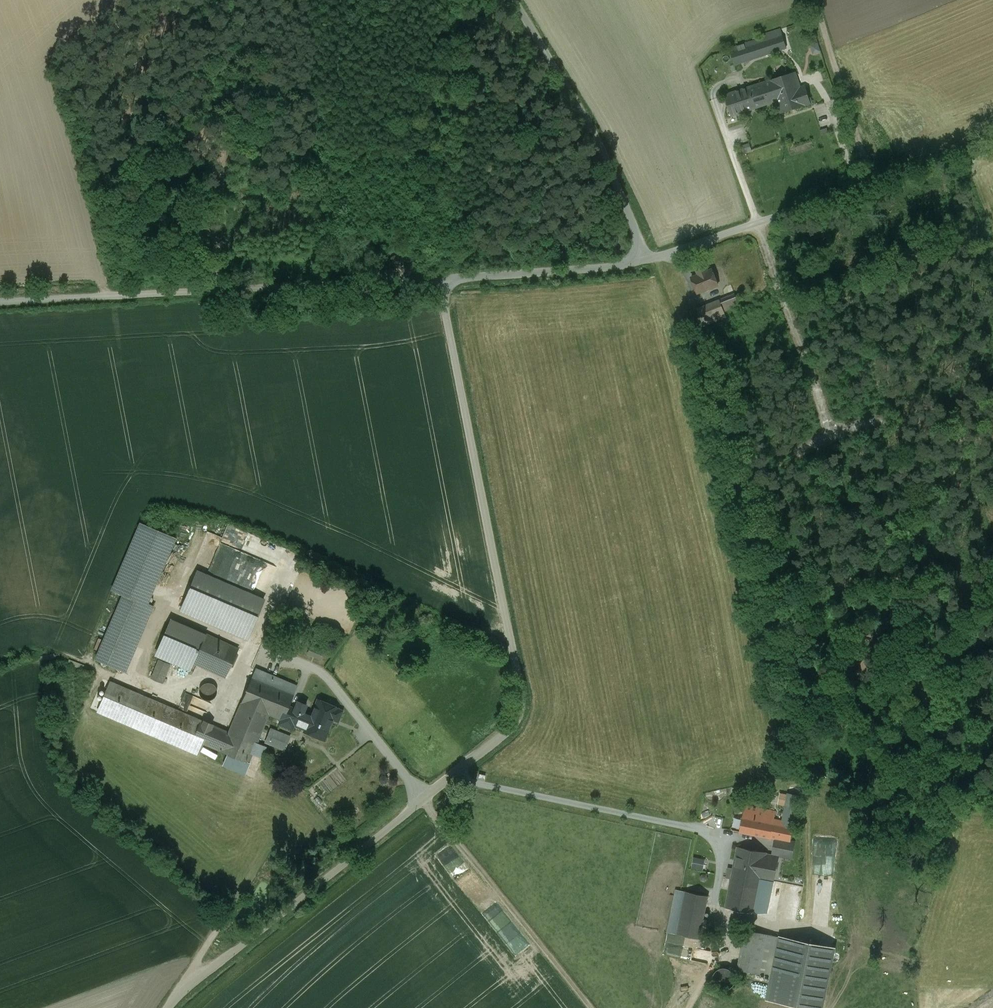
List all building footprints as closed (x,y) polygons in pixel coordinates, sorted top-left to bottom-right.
[(782,35),(763,41),(767,54),(786,48),(782,35)] [(763,38),(730,49),(735,65),(767,54),(763,41),(763,38)] [(795,73),(725,96),(732,115),(776,101),(775,96),(800,88),(795,73)] [(800,88),(775,96),(776,101),(780,113),(805,105),(810,103),(805,86),(800,88)] [(712,269),(707,271),(705,265),(696,268),(698,275),(692,278),(698,293),(718,285),(712,269)] [(735,294),(719,300),(724,311),(739,305),(737,300),(735,294)] [(719,300),(697,309),(703,326),(726,317),(724,311),(719,300)] [(146,605),(175,538),(141,524),(112,590),(123,595),(146,605)] [(222,537),(206,531),(191,568),(207,575),(222,537)] [(243,594),(232,618),(226,633),(242,640),(260,602),(243,594)] [(123,595),(96,658),(126,671),(153,608),(146,605),(123,595)] [(207,633),(185,623),(171,654),(193,664),(193,663),(224,678),(238,648),(206,634),(207,633)] [(159,659),(151,679),(162,683),(170,664),(159,659)] [(296,687),(255,670),(252,677),(293,695),(296,687)] [(228,733),(144,697),(136,715),(203,743),(221,751),(220,752),(248,763),(269,715),(281,720),(282,720),(288,707),(293,695),(252,677),(228,733)] [(136,715),(144,697),(109,681),(98,712),(198,754),(203,743),(136,715)] [(212,681),(210,681),(207,681),(206,682),(205,682),(203,683),(202,684),(201,685),(200,686),(200,688),(199,689),(199,691),(199,692),(199,694),(199,695),(200,696),(201,698),(202,699),(204,701),(205,702),(207,702),(208,703),(210,703),(213,702),(215,702),(217,700),(218,699),(219,698),(220,696),(220,694),(221,693),(221,692),(221,690),(220,688),(220,687),(219,686),(218,685),(217,684),(216,683),(214,682),(212,681)] [(311,717),(295,710),(290,723),(294,725),(306,730),(305,731),(324,739),(332,719),(337,721),(341,711),(336,709),(337,708),(318,700),(311,717)] [(295,710),(288,707),(282,720),(281,720),(279,724),(288,727),(290,723),(295,710)] [(269,742),(289,752),(296,737),(276,727),(269,742)] [(788,793),(783,821),(773,819),(770,838),(776,839),(789,842),(790,841),(798,795),(788,793)] [(775,812),(746,806),(742,826),(756,829),(755,835),(770,838),(773,819),(775,812)] [(789,842),(776,839),(773,854),(791,858),(794,842),(790,841),(789,842)] [(767,853),(738,847),(734,866),(763,872),(766,855),(767,853)] [(778,857),(766,855),(763,872),(762,879),(773,881),(778,857)] [(696,868),(708,870),(710,858),(697,857),(696,868)] [(763,872),(734,866),(726,908),(754,913),(762,879),(763,872)] [(682,891),(676,890),(667,932),(677,934),(685,891),(682,891)] [(707,896),(685,891),(677,934),(699,939),(707,896)] [(766,934),(746,930),(738,970),(757,974),(766,934)] [(780,937),(766,934),(757,974),(772,977),(780,937)] [(780,937),(772,977),(768,999),(811,1007),(820,1007),(832,947),(780,937)] [(680,946),(678,958),(712,963),(714,951),(680,946)] [(724,968),(721,968),(719,969),(717,970),(717,971),(715,972),(714,973),(714,975),(713,976),(713,978),(713,979),(713,981),(714,983),(715,985),(716,987),(717,988),(718,989),(720,989),(721,990),(724,990),(727,990),(728,989),(730,989),(731,987),(733,986),(734,985),(734,983),(735,982),(735,980),(735,979),(735,977),(735,975),(734,974),(733,973),(732,971),(730,970),(729,969),(727,968),(724,968)]
